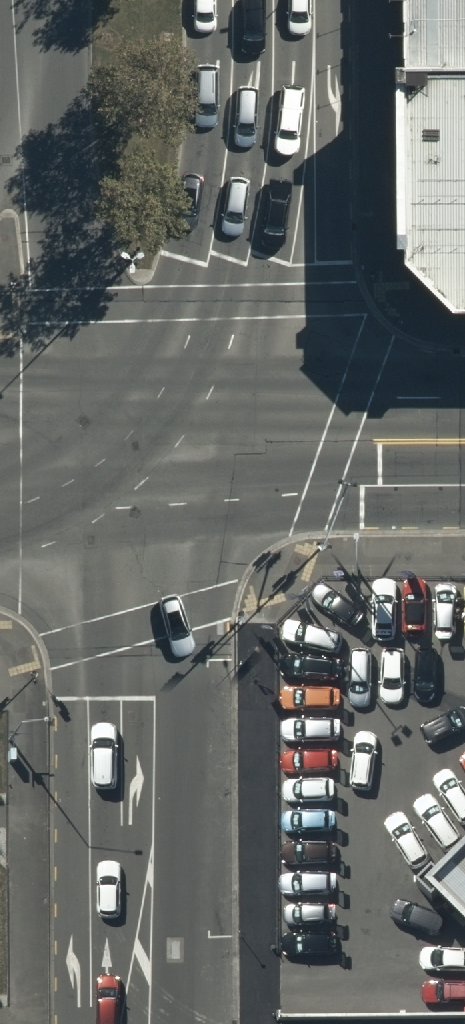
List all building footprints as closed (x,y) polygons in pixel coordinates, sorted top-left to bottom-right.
[(405,65),(406,251),(458,310),(464,310),(464,0),(405,0),(405,65)] [(430,892),(464,926),(464,855),(430,892)]
